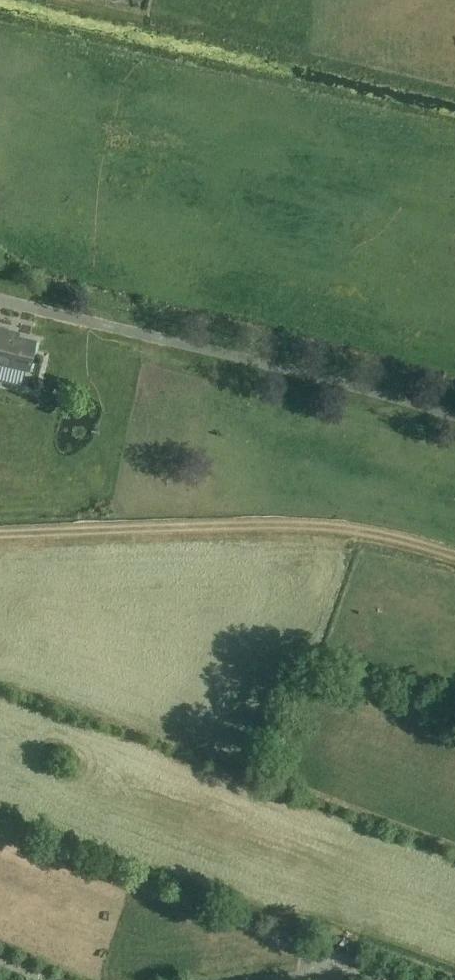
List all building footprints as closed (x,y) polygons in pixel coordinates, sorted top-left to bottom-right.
[(28,371),(35,342),(9,335),(10,331),(0,329),(0,364),(28,371)]
